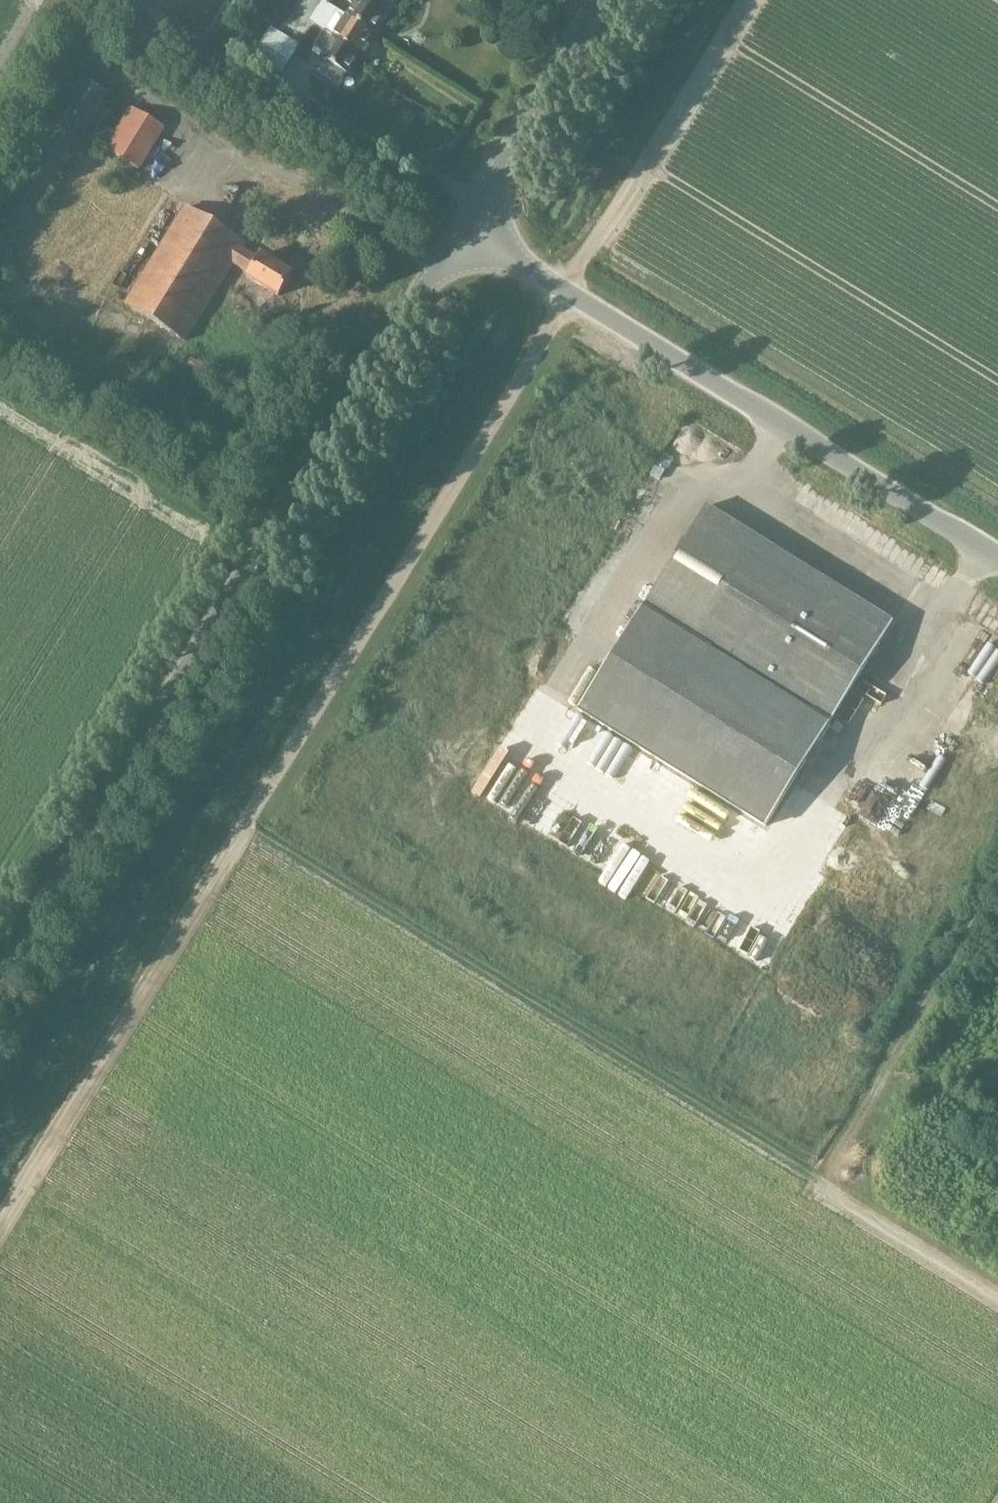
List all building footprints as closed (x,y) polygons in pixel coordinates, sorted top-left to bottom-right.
[(289,0),(258,0),(251,10),(273,25),(289,0)] [(386,12),(367,0),(347,0),(354,6),(347,16),(373,32),(386,12)] [(386,12),(393,0),(367,0),(386,12)] [(360,53),(373,32),(347,16),(323,1),(309,23),(322,31),(323,30),(360,53)] [(253,56),(282,73),(300,45),(270,27),(261,41),(259,40),(254,48),(256,50),(253,56)] [(346,74),(360,53),(323,30),(322,31),(318,38),(328,47),(321,58),(321,59),(313,71),(328,81),(336,68),(346,74)] [(139,170),(165,128),(129,105),(112,132),(105,127),(101,135),(108,139),(102,148),(139,170)] [(288,147),(291,141),(282,136),(279,142),(288,147)] [(278,296),(291,273),(260,254),(258,258),(241,248),(243,244),(184,208),(125,305),(184,341),(232,263),(249,274),(247,277),(278,296)] [(636,490),(664,506),(687,465),(708,476),(725,446),(686,425),(686,426),(675,419),(636,490)] [(891,623),(755,538),(704,507),(577,711),(764,827),(891,623)]
